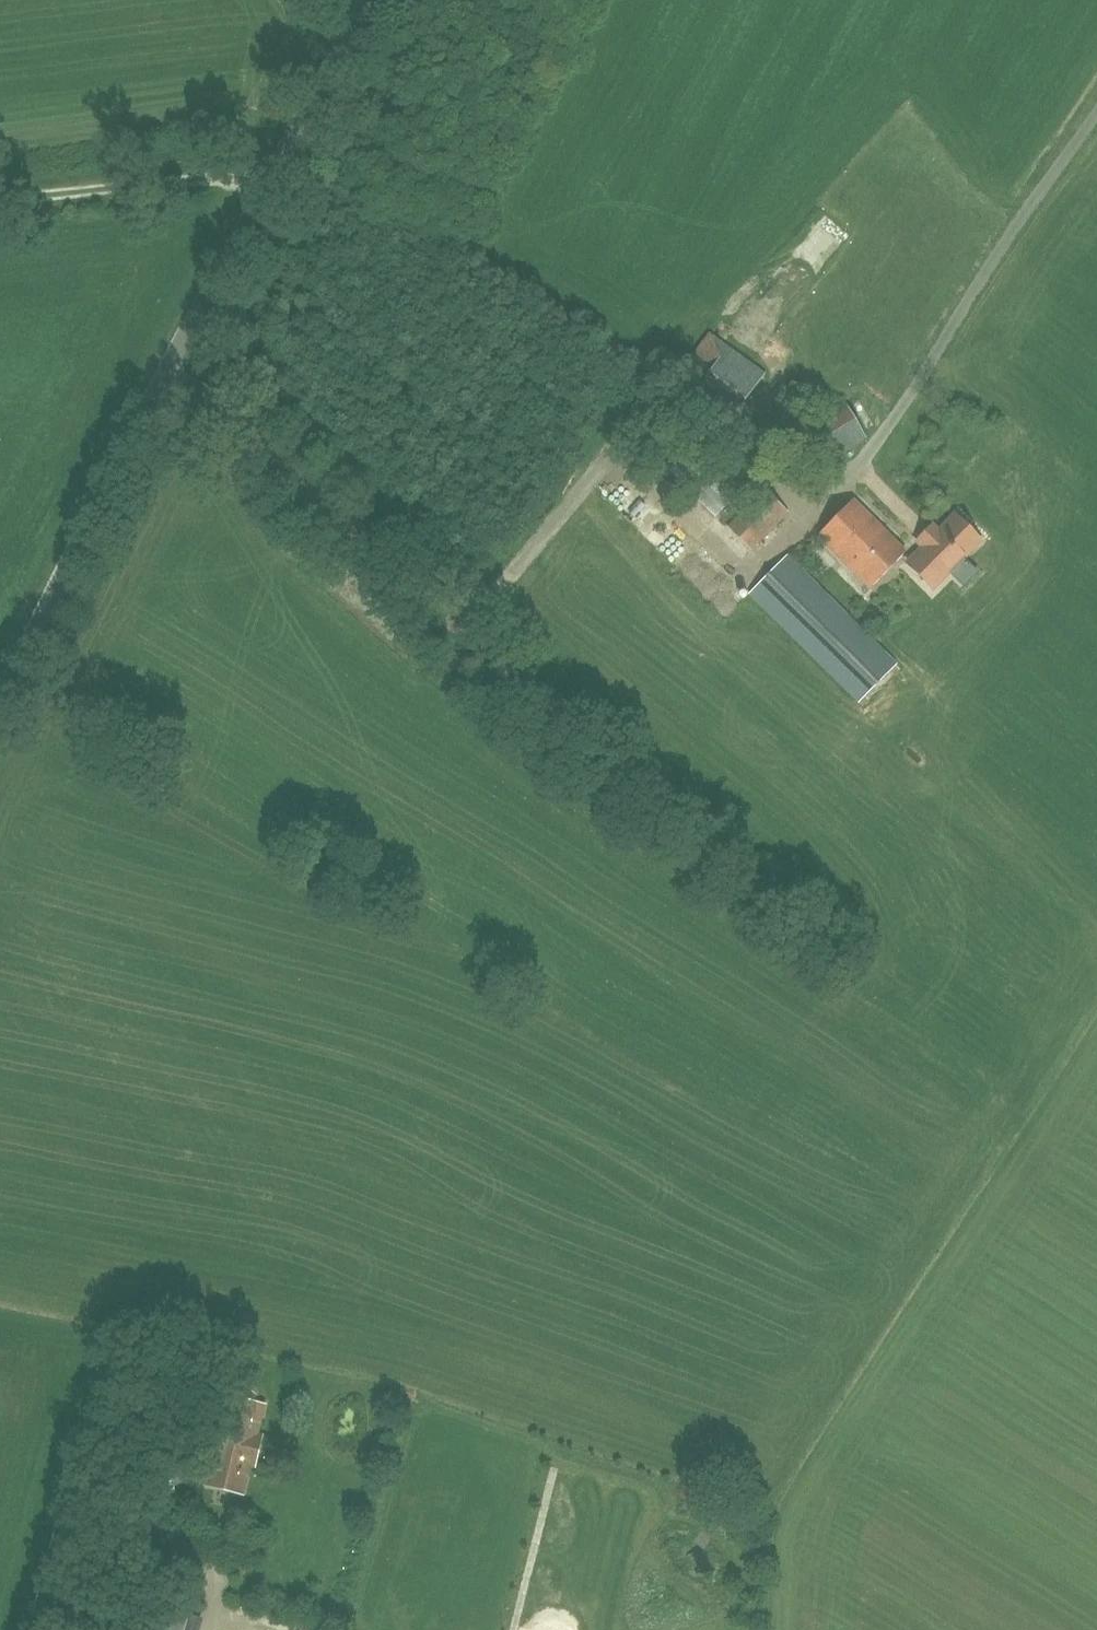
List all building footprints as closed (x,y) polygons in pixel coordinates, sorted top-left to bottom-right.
[(725,427),(764,373),(708,332),(702,340),(701,339),(700,344),(697,344),(676,373),(696,387),(687,400),(725,427)] [(821,465),(865,437),(842,402),(798,431),(821,465)] [(714,517),(741,490),(694,442),(667,470),(714,517)] [(750,549),(787,512),(763,489),(726,526),(750,549)] [(869,587),(905,551),(852,499),(816,535),(869,587)] [(934,529),(920,543),(924,546),(907,563),(932,587),(948,570),(951,573),(965,559),(962,556),(978,540),(954,516),(937,532),(934,529)] [(857,700),(895,662),(786,555),(749,593),(857,700)] [(211,1411),(197,1466),(210,1469),(206,1485),(241,1493),(249,1464),(253,1465),(260,1437),(256,1436),(264,1406),(228,1397),(224,1414),(211,1411)] [(195,1615),(156,1606),(148,1629),(191,1629),(195,1615)] [(273,1616),(260,1612),(255,1629),(269,1629),(273,1616)]
